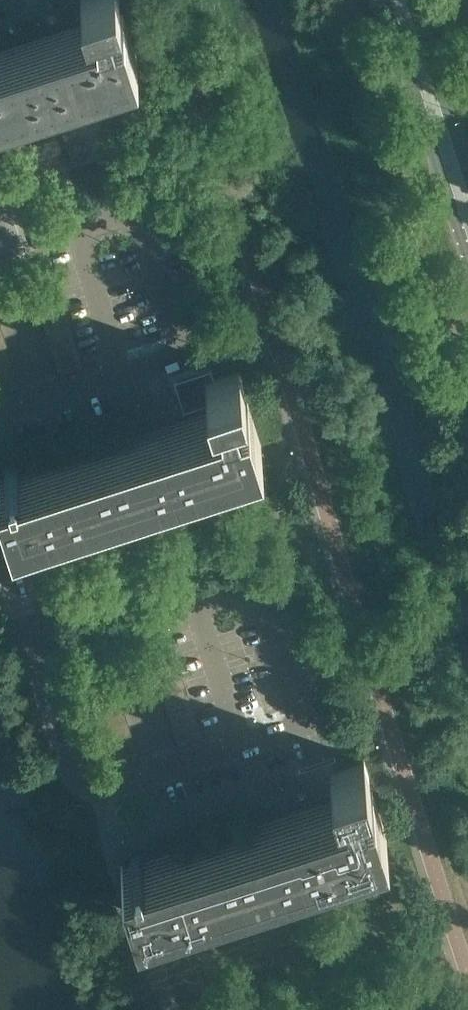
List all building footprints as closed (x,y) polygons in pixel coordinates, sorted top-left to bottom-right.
[(135,53),(123,14),(112,17),(107,2),(115,0),(52,0),(59,21),(88,11),(87,8),(94,6),(96,22),(0,53),(0,96),(135,53)] [(72,331),(68,320),(44,327),(48,339),(72,331)] [(76,343),(72,331),(48,339),(52,350),(76,343)] [(79,354),(76,343),(52,350),(56,362),(79,354)] [(8,346),(0,348),(0,359),(11,356),(8,346)] [(83,366),(79,354),(56,362),(59,373),(83,366)] [(11,356),(0,359),(0,370),(14,366),(11,356)] [(14,366),(0,370),(0,381),(17,376),(14,366)] [(260,442),(248,402),(237,406),(232,391),(245,386),(239,370),(214,378),(211,368),(174,380),(184,410),(213,401),(212,397),(219,395),(220,411),(0,482),(0,490),(10,522),(260,442)] [(17,376),(0,381),(0,392),(21,386),(17,376)] [(184,680),(181,668),(157,676),(160,688),(184,680)] [(124,707),(121,697),(97,705),(100,715),(124,707)] [(127,717),(124,707),(100,715),(103,725),(127,717)] [(199,726),(195,714),(171,722),(175,733),(199,726)] [(130,727),(127,717),(103,725),(106,735),(130,727)] [(203,737),(199,726),(175,733),(179,745),(203,737)] [(134,737),(130,727),(106,735),(109,745),(134,737)] [(137,747),(134,737),(109,745),(113,755),(137,747)] [(140,757),(137,747),(113,755),(116,765),(140,757)] [(135,910),(373,834),(385,830),(372,791),(362,794),(357,779),(369,775),(364,758),(339,766),(336,757),(299,769),(308,798),(338,788),(337,785),(344,783),(345,799),(122,871),(124,877),(135,910)]
